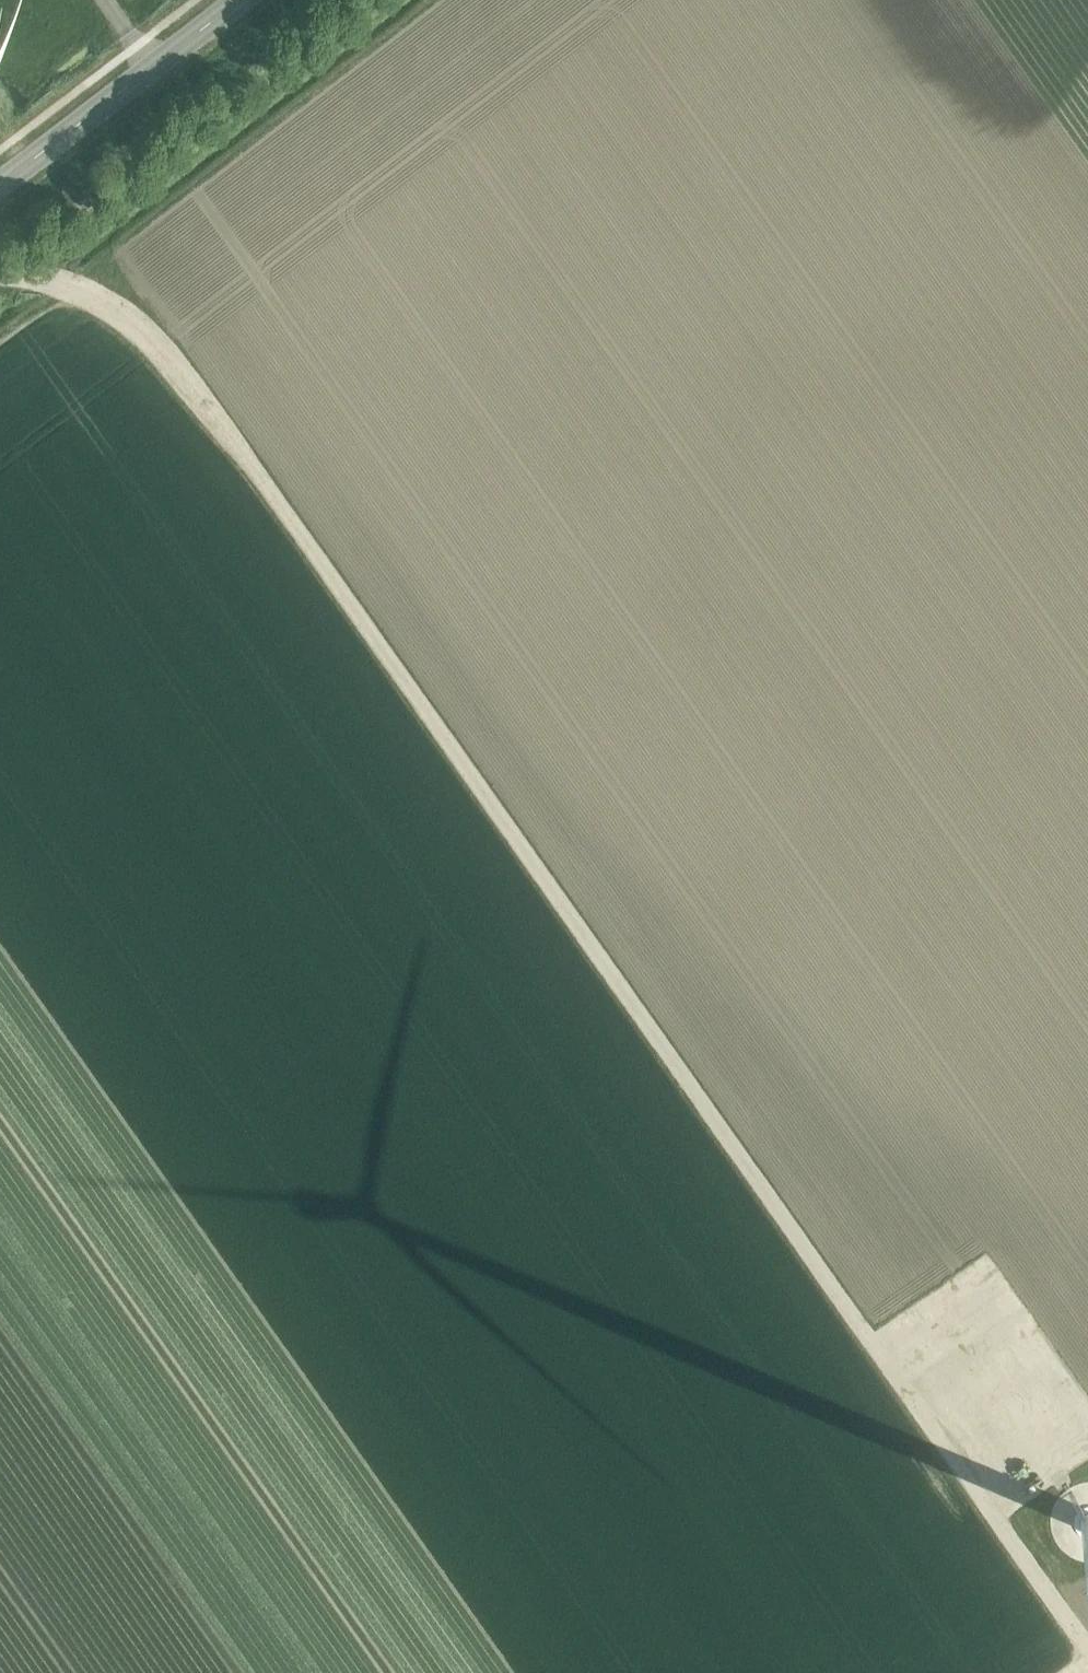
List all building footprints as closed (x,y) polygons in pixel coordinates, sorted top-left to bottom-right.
[(1074,1522),(1074,1524),(1075,1527),(1075,1529),(1077,1531),(1078,1533),(1080,1535),(1081,1536),(1083,1537),(1086,1538),(1087,1539),(1087,1506),(1086,1506),(1084,1507),(1082,1508),(1080,1510),(1078,1511),(1077,1513),(1076,1515),(1075,1517),(1074,1520),(1074,1522)]
